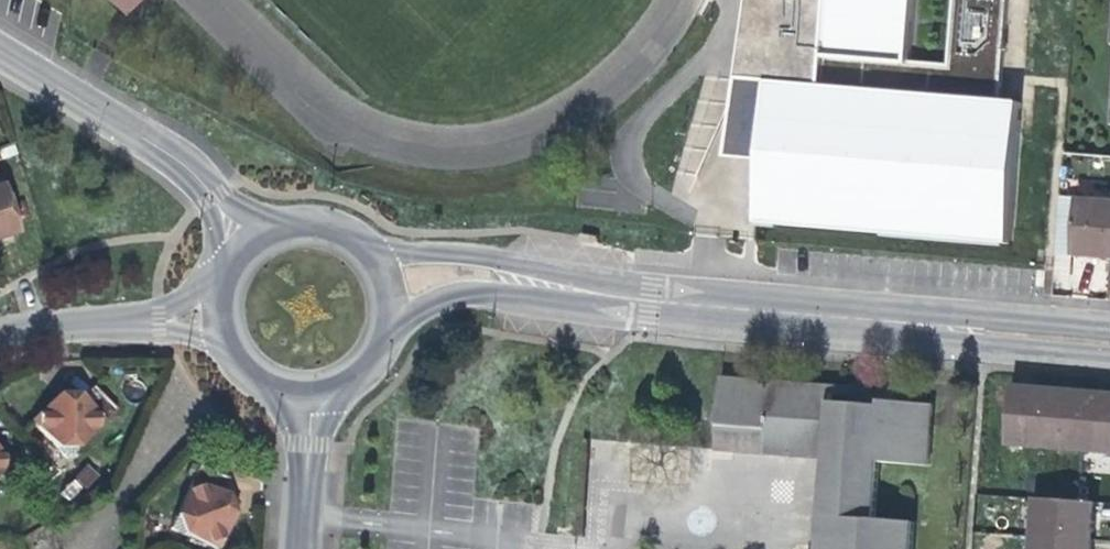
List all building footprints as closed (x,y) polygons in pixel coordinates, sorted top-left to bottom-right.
[(123,10),(132,0),(112,0),(123,10)] [(822,27),(777,22),(777,16),(735,13),(732,53),(762,55),(761,65),(772,66),(756,221),(1003,240),(1017,75),(907,66),(913,0),(825,0),(822,27)] [(15,235),(0,186),(0,239),(15,235)] [(1060,195),(1056,252),(1085,254),(1109,256),(1109,199),(1060,195)] [(764,451),(770,380),(720,376),(714,447),(764,451)] [(824,456),(829,401),(830,385),(770,380),(764,451),(818,455),(824,456)] [(66,389),(62,393),(82,397),(71,385),(66,389)] [(855,387),(830,385),(829,401),(870,405),(872,388),(855,387)] [(1045,447),(1049,388),(1031,387),(1012,385),(1008,444),(1045,447)] [(94,387),(82,397),(106,421),(117,411),(94,387)] [(1080,450),(1084,391),(1068,390),(1049,388),(1045,447),(1080,450)] [(1084,391),(1080,450),(1109,452),(1109,393),(1084,391)] [(106,421),(82,397),(62,393),(33,420),(68,457),(106,421)] [(829,401),(824,456),(818,455),(811,548),(907,548),(909,522),(871,519),(875,462),(925,465),(930,404),(879,400),(878,405),(870,405),(829,401)] [(9,464),(0,454),(0,472),(9,464)] [(87,463),(74,476),(86,489),(100,476),(87,463)] [(189,480),(220,493),(226,479),(195,466),(189,480)] [(231,511),(220,493),(189,480),(168,527),(215,547),(231,511)] [(220,493),(231,511),(233,505),(235,500),(220,493)] [(1090,524),(1092,502),(1033,497),(1030,536),(1089,541),(1090,524)] [(1089,541),(1030,536),(1029,548),(1088,548),(1089,541)]
